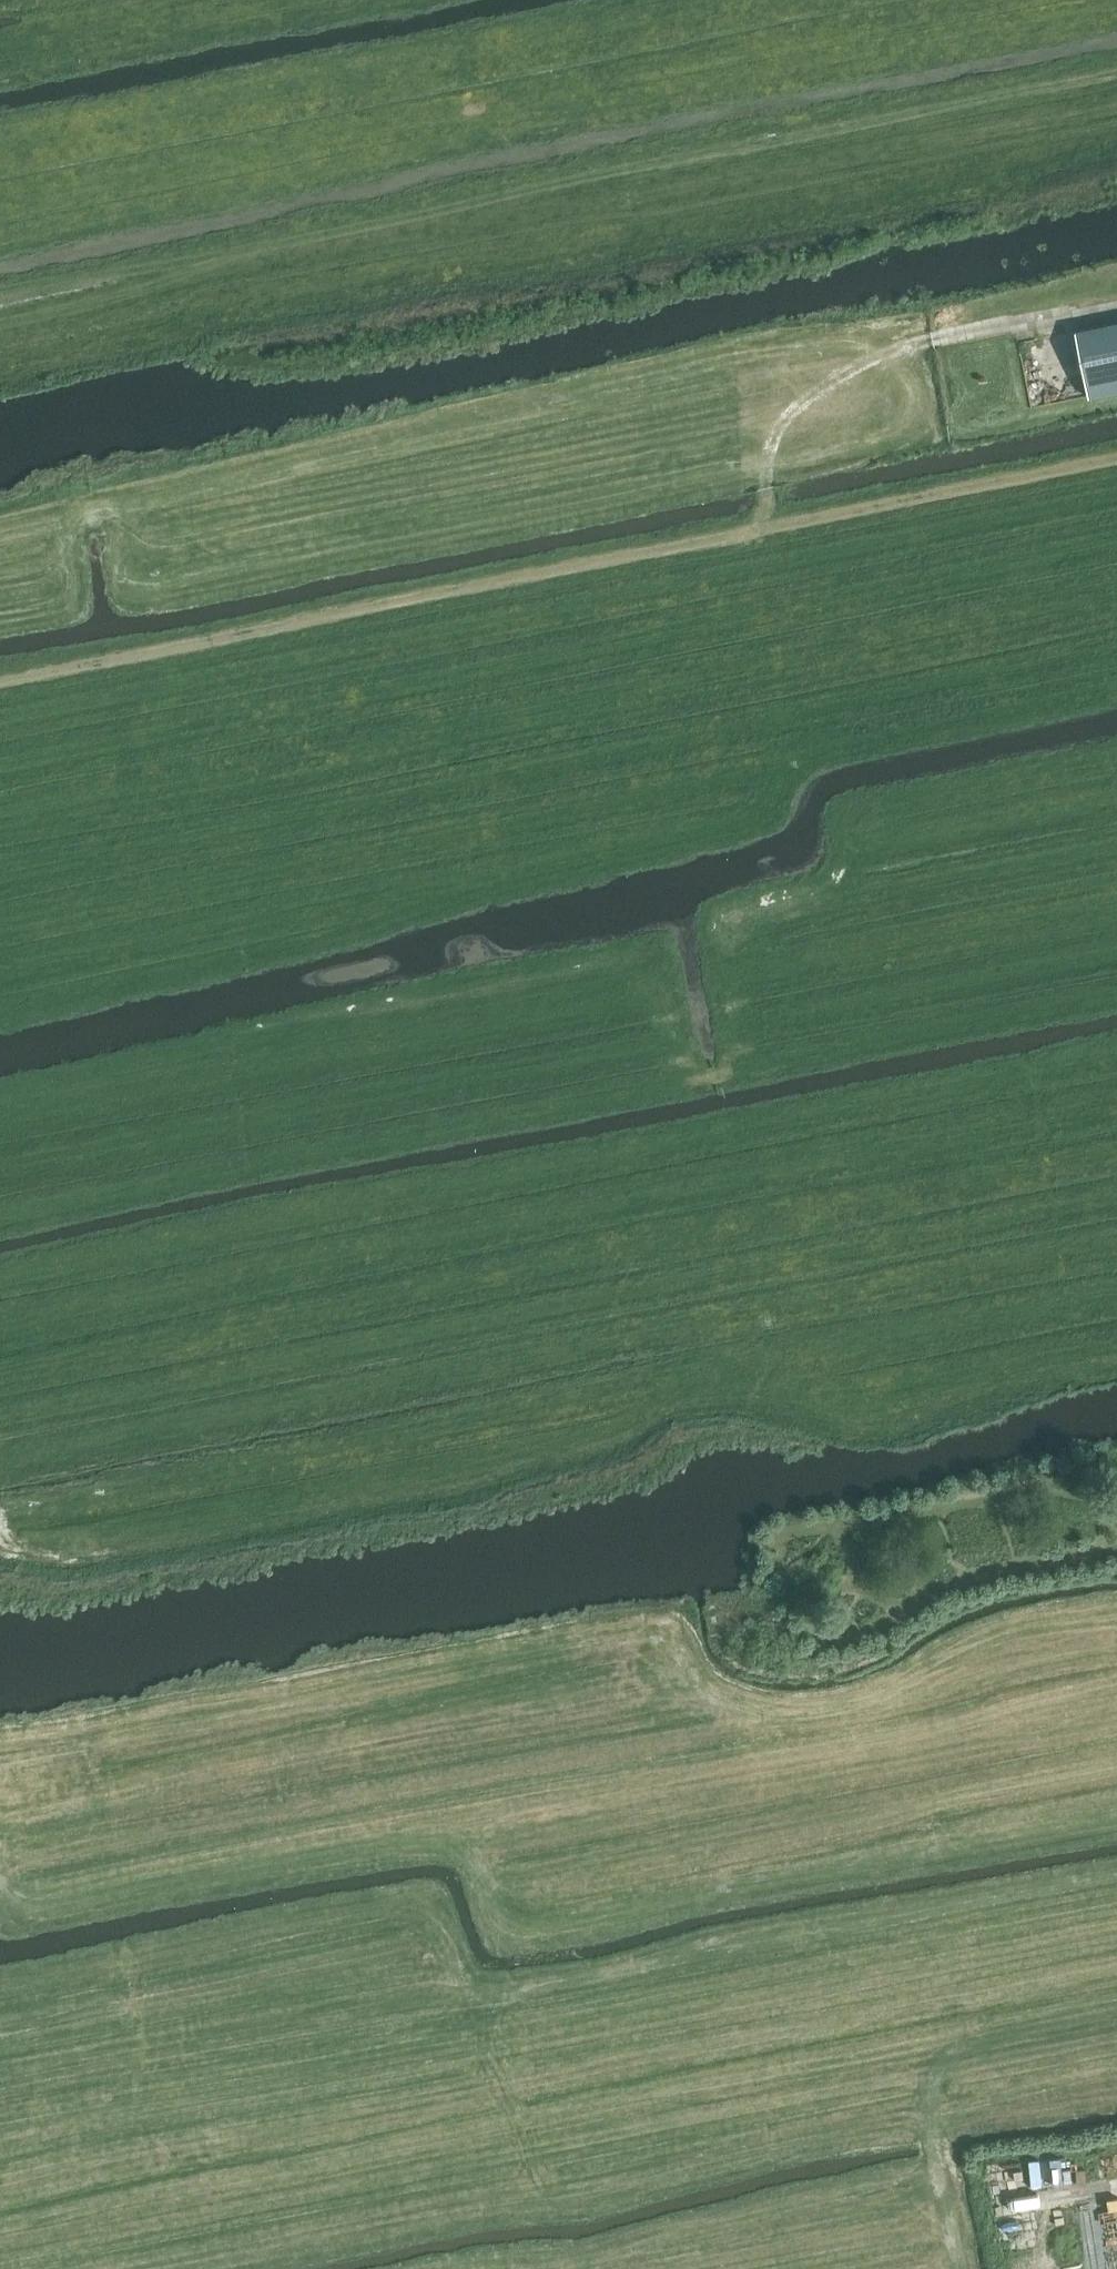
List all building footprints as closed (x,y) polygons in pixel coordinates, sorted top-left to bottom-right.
[(1089,395),(1116,390),(1116,321),(1076,329),(1089,395)]
